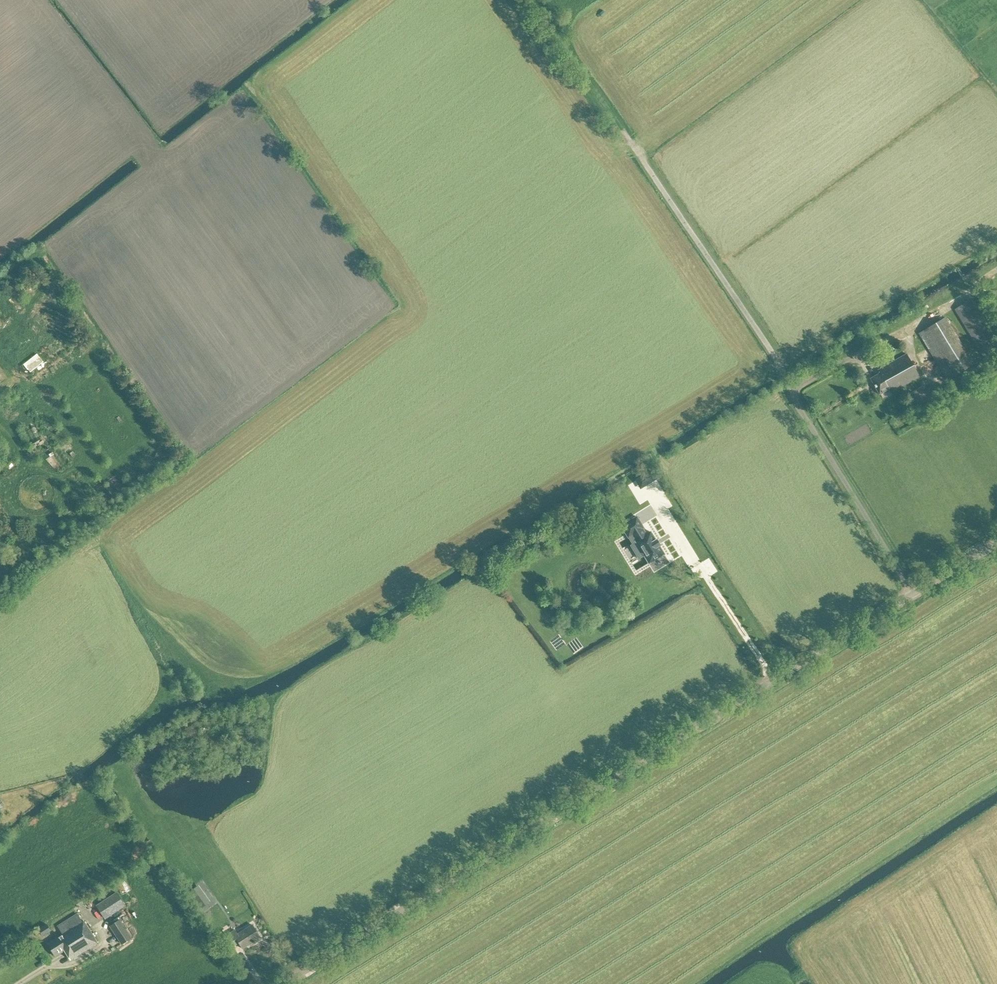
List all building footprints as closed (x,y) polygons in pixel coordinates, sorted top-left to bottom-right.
[(996,354),(996,339),(972,298),(954,310),(986,361),(996,354)] [(947,380),(973,364),(945,317),(919,333),(947,380)] [(876,367),(886,361),(882,353),(871,359),(876,367)] [(44,362),(37,354),(24,364),(30,373),(44,362)] [(892,392),(919,376),(906,354),(878,371),(879,373),(870,379),(879,395),(890,388),(892,392)] [(35,455),(42,452),(40,446),(32,449),(35,455)] [(648,485),(657,479),(651,470),(643,475),(648,485)] [(641,497),(648,493),(642,483),(635,487),(641,497)] [(636,517),(621,527),(628,538),(633,545),(631,546),(639,559),(644,556),(648,563),(649,564),(664,554),(659,546),(660,545),(659,545),(658,545),(656,541),(657,541),(656,540),(655,540),(650,532),(646,535),(642,529),(643,528),(636,517)] [(681,590),(673,587),(672,594),(680,596),(681,590)] [(148,867),(156,862),(153,857),(145,862),(148,867)] [(200,909),(210,902),(198,885),(188,892),(200,909)] [(117,912),(126,906),(117,892),(97,905),(107,919),(117,912)] [(82,921),(78,914),(58,926),(63,934),(48,943),(56,956),(65,950),(71,959),(98,943),(84,920),(82,921)] [(121,945),(132,938),(120,920),(109,926),(121,945)] [(43,935),(51,930),(48,924),(40,930),(43,935)] [(261,939),(252,925),(237,934),(235,930),(225,936),(232,947),(238,943),(242,949),(254,941),(254,943),(261,939)]
